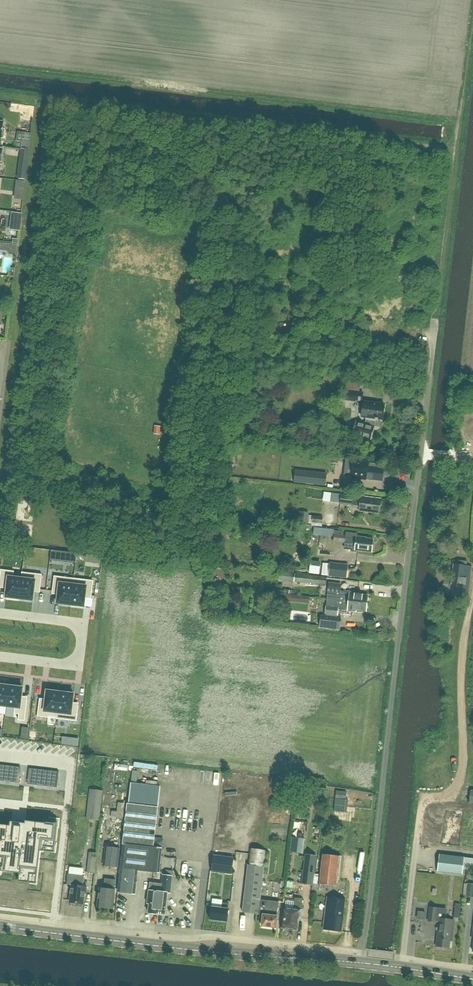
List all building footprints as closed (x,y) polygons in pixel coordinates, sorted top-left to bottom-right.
[(24,134),(22,148),(29,149),(31,135),(24,134)] [(21,149),(20,157),(28,158),(29,150),(21,149)] [(19,171),(18,179),(26,180),(27,172),(19,171)] [(16,189),(15,199),(23,200),(24,190),(16,189)] [(9,255),(16,255),(17,245),(1,243),(0,251),(9,252),(9,255)] [(384,405),(362,402),(363,393),(347,391),(345,400),(358,402),(357,408),(363,409),(361,417),(382,420),(384,405)] [(275,437),(284,424),(275,418),(266,430),(275,437)] [(356,421),(352,436),(371,441),(375,427),(356,421)] [(382,481),(383,470),(368,468),(368,464),(354,462),(351,478),(359,479),(360,475),(367,476),(366,479),(382,481)] [(295,472),(294,482),(326,486),(327,476),(295,472)] [(359,512),(359,511),(375,513),(375,511),(379,512),(381,503),(376,502),(376,499),(361,498),(361,497),(360,497),(360,499),(353,498),(353,497),(341,495),(340,505),(359,507),(359,512)] [(323,517),(313,516),(312,526),(322,527),(322,524),(323,517)] [(347,550),(355,551),(371,553),(373,540),(366,539),(366,538),(357,537),(357,535),(346,533),(346,536),(335,535),(334,543),(345,544),(345,547),(347,550)] [(53,553),(52,558),(69,561),(69,555),(70,553),(54,550),(53,553)] [(467,598),(471,568),(466,567),(467,562),(459,561),(458,566),(454,565),(450,596),(467,598)] [(347,579),(349,565),(331,563),(329,577),(347,579)] [(309,574),(319,575),(320,566),(310,564),(309,574)] [(0,578),(0,585),(7,586),(6,598),(19,599),(22,573),(1,570),(0,578)] [(279,572),(279,580),(295,582),(296,574),(279,572)] [(22,573),(19,599),(33,601),(34,589),(40,590),(42,575),(22,573)] [(295,582),(327,585),(328,577),(296,574),(295,582)] [(54,576),(53,591),(59,592),(57,604),(71,606),(74,579),(54,576)] [(74,579),(71,606),(84,607),(86,595),(92,596),(93,581),(74,579)] [(341,585),(329,584),(327,600),(367,604),(368,597),(359,595),(359,594),(350,593),(351,592),(344,591),(344,592),(340,592),(341,585)] [(300,603),(310,604),(311,597),(301,596),(300,603)] [(357,611),(366,612),(367,604),(327,600),(325,615),(337,617),(338,610),(348,611),(357,612),(357,611)] [(340,630),(341,618),(321,616),(320,628),(340,630)] [(7,707),(9,686),(0,685),(0,706),(7,707)] [(9,686),(7,707),(15,708),(14,714),(19,715),(18,720),(25,721),(27,700),(22,699),(23,688),(9,686)] [(39,702),(38,717),(49,718),(49,717),(57,718),(60,692),(47,691),(45,702),(39,702)] [(57,718),(57,719),(77,722),(79,706),(73,706),(74,694),(60,692),(57,718)] [(28,779),(27,784),(34,785),(35,769),(34,780),(28,779)] [(53,771),(51,787),(57,788),(59,772),(53,771)] [(127,804),(123,844),(118,892),(135,895),(138,871),(159,873),(162,849),(154,848),(158,808),(161,787),(131,783),(129,804),(127,804)] [(90,790),(86,820),(100,821),(103,791),(90,790)] [(321,800),(322,792),(306,790),(305,798),(321,800)] [(337,791),(336,798),(346,799),(347,792),(337,791)] [(1,867),(1,871),(13,873),(19,874),(18,882),(30,883),(31,872),(37,873),(40,851),(44,852),(45,845),(55,846),(58,825),(44,823),(45,819),(44,819),(43,823),(26,821),(25,824),(15,823),(14,831),(11,830),(12,826),(0,825),(0,867),(1,867)] [(309,832),(310,819),(297,819),(297,831),(309,832)] [(303,849),(304,839),(293,838),(292,847),(303,849)] [(107,847),(104,866),(118,867),(121,849),(107,847)] [(264,868),(265,856),(266,850),(251,848),(250,854),(249,866),(264,868)] [(89,853),(87,873),(95,874),(97,853),(89,853)] [(426,863),(432,861),(429,853),(423,856),(426,863)] [(305,883),(312,884),(316,856),(308,855),(305,883)] [(341,857),(339,857),(323,855),(320,885),(335,887),(336,881),(338,882),(341,857)] [(462,874),(463,870),(464,858),(439,855),(437,871),(462,874)] [(214,856),(212,872),(232,874),(234,858),(214,856)] [(264,868),(249,866),(248,866),(243,913),(264,915),(262,927),(276,928),(278,917),(277,917),(279,903),(260,901),(264,868)] [(68,875),(67,884),(72,885),(70,903),(83,904),(84,893),(86,893),(87,887),(82,886),(83,877),(68,875)] [(156,915),(156,914),(165,915),(167,894),(170,894),(172,877),(165,876),(162,876),(161,885),(149,883),(147,904),(149,904),(148,914),(156,915)] [(104,889),(100,888),(98,907),(113,909),(115,890),(116,880),(105,879),(104,889)] [(30,909),(30,896),(2,896),(2,908),(30,909)] [(331,899),(327,898),(324,921),(327,922),(326,930),(341,932),(345,900),(337,899),(337,897),(332,896),(331,899)] [(303,900),(295,899),(293,911),(285,909),(283,928),(297,930),(298,920),(300,920),(301,911),(303,900)] [(212,907),(210,920),(227,922),(229,909),(228,909),(229,904),(222,903),(222,909),(212,907)] [(450,941),(452,941),(454,921),(445,920),(447,910),(429,908),(428,922),(439,923),(436,947),(449,948),(450,941)]
